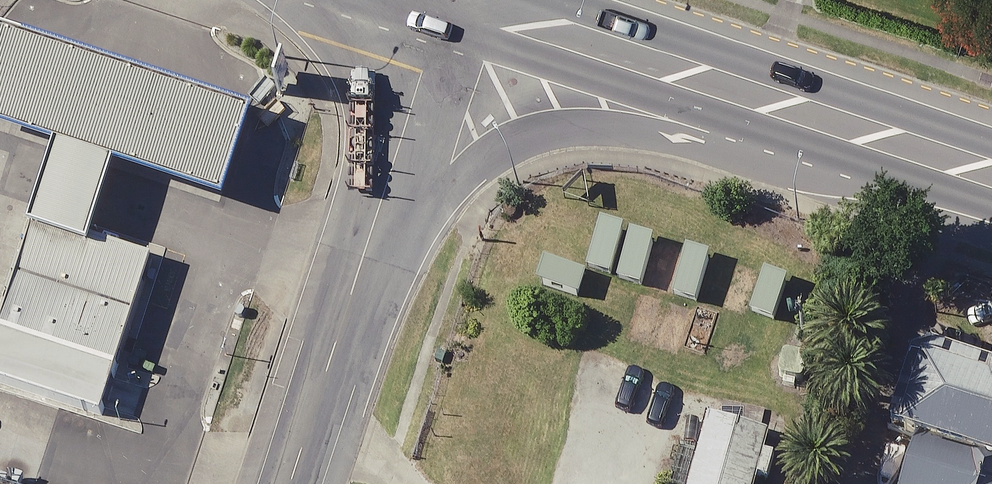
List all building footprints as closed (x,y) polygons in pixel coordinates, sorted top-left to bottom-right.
[(86,235),(116,150),(221,185),(249,101),(0,18),(0,113),(53,130),(26,212),(86,235)] [(79,406),(118,280),(0,244),(0,382),(79,406)] [(931,354),(905,438),(927,445),(915,483),(991,483),(991,373),(931,354)] [(726,402),(700,483),(777,483),(796,424),(726,402)]
